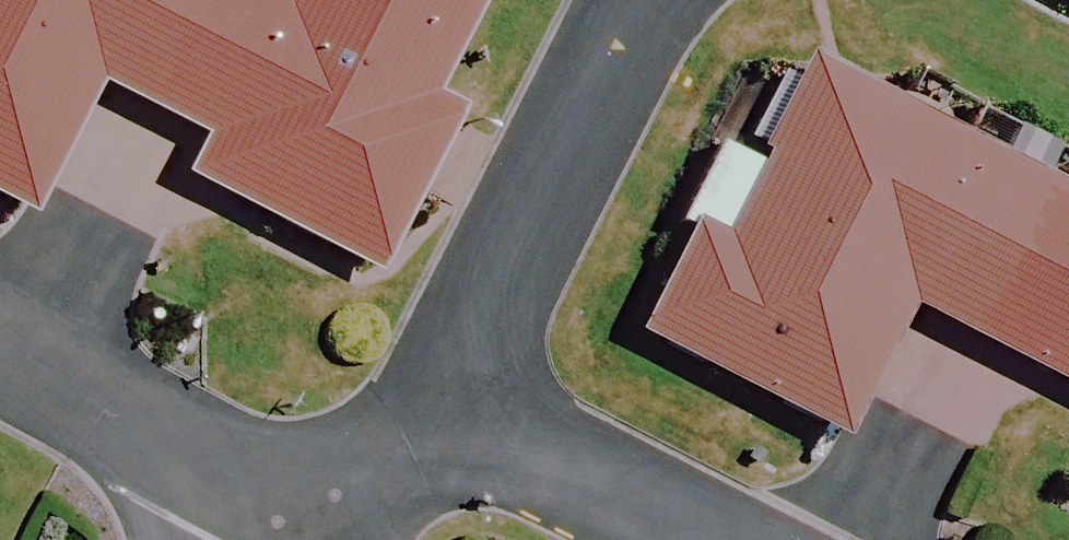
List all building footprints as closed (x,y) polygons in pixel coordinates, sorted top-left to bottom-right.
[(471,0),(287,0),(284,6),(272,0),(0,0),(0,206),(25,219),(95,82),(213,142),(192,183),(367,272),(449,113),(420,99),(471,0)] [(824,72),(736,243),(703,226),(644,342),(841,442),(908,311),(1068,393),(1068,197),(824,72)]
